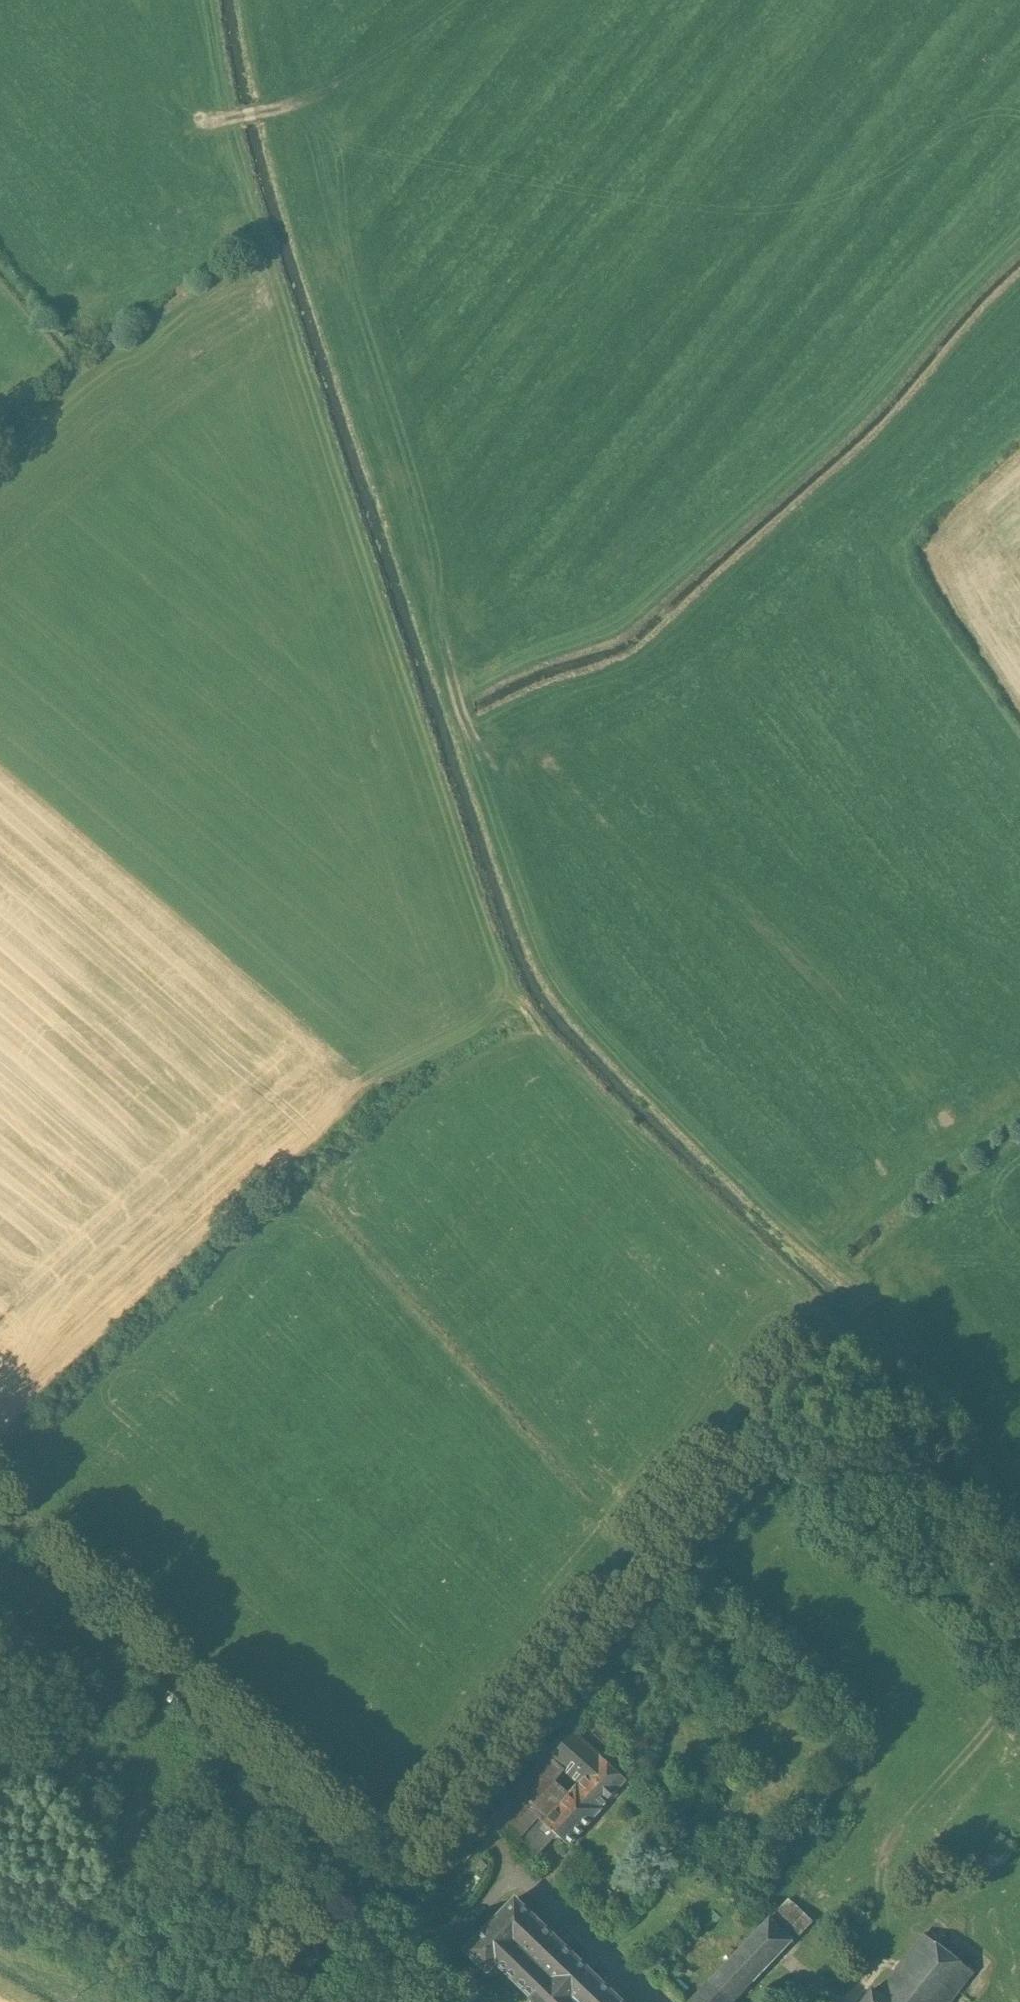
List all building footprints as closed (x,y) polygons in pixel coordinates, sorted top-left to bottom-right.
[(627,1781),(569,1728),(489,1824),(532,1864),(533,1863),(533,1862),(557,1835),(569,1846),(627,1781)] [(521,1902),(519,1900),(517,1902),(471,1949),(470,1949),(468,1951),(470,1953),(471,1953),(490,1971),(492,1973),(494,1971),(493,1971),(501,1963),(541,2001),(622,2001),(521,1902)] [(711,1982),(710,1982),(691,2001),(736,2001),(793,1941),(770,1919),(744,1946),(745,1947),(711,1982)] [(878,1994),(873,1990),(864,2001),(957,2001),(977,1975),(924,1934),(878,1994)]
